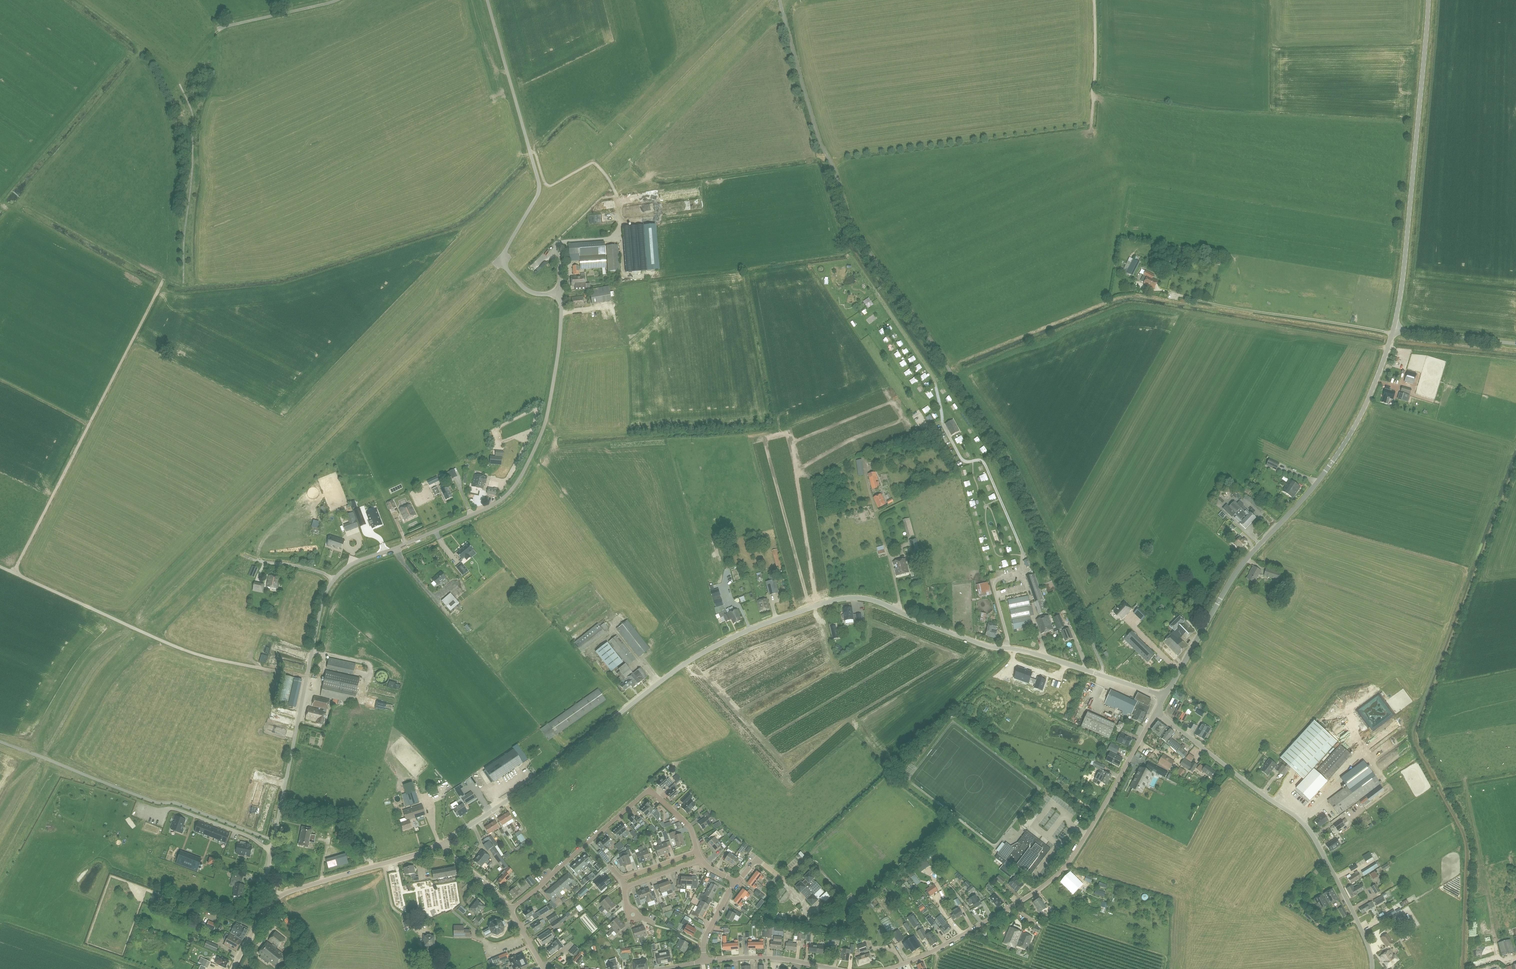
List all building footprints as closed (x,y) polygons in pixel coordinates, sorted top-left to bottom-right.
[(885,233),(890,243),(901,237),(900,234),(904,232),(901,223),(892,228),(892,229),(885,233)] [(644,225),(623,226),(626,271),(647,270),(644,225)] [(581,270),(602,269),(602,274),(606,274),(605,268),(606,268),(605,242),(579,244),(569,245),(570,262),(580,261),(580,267),(579,267),(579,265),(573,266),(573,274),(579,274),(579,269),(581,269),(581,270)] [(620,271),(618,245),(606,246),(608,271),(620,271)] [(1123,271),(1133,276),(1140,263),(1137,261),(1139,257),(1135,256),(1133,259),(1130,265),(1127,263),(1123,271)] [(580,273),(581,276),(571,277),(572,287),(575,287),(575,290),(586,290),(586,286),(585,276),(585,273),(580,273)] [(1148,276),(1144,284),(1154,289),(1158,281),(1148,276)] [(592,304),(612,301),(609,286),(589,290),(592,304)] [(573,308),(584,307),(583,297),(572,298),(573,308)] [(619,329),(618,316),(609,317),(610,330),(619,329)] [(1416,374),(1408,371),(1404,382),(1413,384),(1416,374)] [(917,377),(912,381),(915,386),(921,382),(917,377)] [(1393,400),(1395,392),(1390,390),(1391,387),(1386,386),(1385,389),(1381,402),(1388,404),(1389,401),(1387,401),(1388,398),(1393,400)] [(1400,393),(1398,399),(1409,402),(1411,396),(1400,393)] [(952,435),(959,431),(952,419),(945,423),(952,435)] [(986,446),(982,449),(986,455),(990,452),(986,446)] [(1276,469),(1279,463),(1269,458),(1266,465),(1276,469)] [(453,469),(448,472),(451,477),(452,479),(457,476),(453,469)] [(868,474),(872,490),(878,488),(877,486),(880,486),(879,481),(876,482),(876,481),(878,480),(877,476),(876,472),(868,474)] [(483,489),(485,484),(486,485),(487,477),(475,475),(472,487),(483,489)] [(439,481),(436,476),(427,481),(429,486),(439,481)] [(1290,480),(1283,491),(1293,498),(1300,487),(1290,480)] [(447,487),(445,488),(444,484),(438,487),(441,493),(442,492),(446,500),(452,497),(447,487)] [(440,493),(437,487),(432,489),(435,496),(440,493)] [(125,508),(133,504),(128,494),(119,499),(125,508)] [(874,497),(879,508),(886,504),(881,494),(874,497)] [(1250,498),(1246,495),(1243,499),(1248,500),(1261,512),(1263,510),(1250,498)] [(386,503),(389,510),(396,507),(393,500),(386,503)] [(1245,530),(1256,519),(1250,513),(1247,510),(1243,507),(1244,506),(1243,506),(1244,505),(1240,501),(1237,503),(1234,501),(1229,506),(1227,504),(1223,509),(1230,516),(1232,518),(1233,517),(1240,524),(1245,530)] [(400,509),(405,520),(416,515),(410,504),(400,509)] [(364,509),(358,511),(361,522),(367,520),(364,509)] [(378,509),(369,513),(371,517),(372,517),(372,518),(372,519),(372,520),(373,522),(374,525),(384,522),(378,509)] [(352,512),(349,514),(352,523),(353,523),(355,528),(358,527),(352,512)] [(903,519),(908,537),(914,535),(909,518),(903,519)] [(1241,548),(1245,544),(1245,543),(1247,541),(1245,539),(1243,540),(1240,537),(1238,535),(1236,538),(1237,540),(1234,543),(1237,546),(1238,546),(1241,548)] [(328,549),(333,549),(333,547),(336,547),(336,549),(340,549),(340,547),(343,547),(343,541),(340,541),(340,539),(343,539),(336,539),(336,538),(328,538),(328,539),(329,539),(331,539),(331,549),(329,549),(329,548),(328,548),(328,549)] [(919,549),(916,539),(910,540),(912,550),(919,549)] [(474,551),(468,543),(456,553),(462,560),(464,558),(466,560),(470,557),(468,555),(474,551)] [(885,553),(883,545),(877,547),(879,555),(885,553)] [(783,568),(777,549),(772,551),(777,570),(783,568)] [(893,562),(896,576),(909,572),(906,559),(893,562)] [(463,576),(469,571),(461,562),(455,567),(463,576)] [(1247,578),(1254,582),(1256,579),(1261,571),(1256,568),(1253,566),(1251,571),(1247,578)] [(1279,580),(1281,573),(1266,568),(1264,575),(1279,580)] [(432,580),(437,585),(446,578),(441,572),(432,580)] [(766,582),(769,595),(779,593),(774,573),(768,575),(770,581),(766,582)] [(1040,614),(1048,612),(1035,574),(1027,577),(1040,614)] [(269,576),(267,587),(278,589),(280,578),(269,576)] [(989,582),(976,585),(979,597),(992,594),(989,582)] [(263,592),(264,585),(254,583),(253,591),(263,592)] [(711,591),(716,608),(718,607),(718,609),(722,608),(721,606),(724,605),(722,599),(721,599),(720,595),(721,595),(719,588),(711,591)] [(460,605),(451,594),(442,602),(451,613),(460,605)] [(1008,600),(1014,629),(1032,626),(1028,605),(1030,605),(1028,596),(1021,598),(1020,597),(1015,598),(1015,599),(1011,600),(1011,599),(1008,599),(1008,600)] [(760,611),(769,609),(767,599),(758,601),(760,611)] [(1120,618),(1121,619),(1126,614),(1125,613),(1127,611),(1130,608),(1124,602),(1118,608),(1117,608),(1117,609),(1118,610),(1115,613),(1120,618)] [(1139,607),(1134,613),(1137,616),(1142,610),(1139,607)] [(844,614),(843,615),(842,616),(842,618),(843,619),(845,618),(845,621),(853,619),(852,608),(843,609),(844,614)] [(737,609),(723,615),(726,622),(731,619),(733,624),(741,620),(739,615),(737,609)] [(1049,615),(1036,619),(1041,634),(1054,629),(1049,615)] [(1054,617),(1059,629),(1065,627),(1060,615),(1054,617)] [(1164,641),(1178,656),(1188,646),(1178,637),(1180,636),(1185,641),(1195,631),(1185,621),(1180,616),(1170,626),(1175,631),(1164,641)] [(627,620),(616,629),(639,657),(649,649),(627,620)] [(598,624),(573,643),(581,652),(605,633),(604,631),(608,627),(604,622),(600,626),(598,624)] [(997,624),(989,622),(986,636),(996,638),(998,630),(996,629),(997,624)] [(834,626),(830,627),(833,639),(839,638),(837,630),(835,630),(834,626)] [(1065,641),(1073,638),(1069,628),(1061,631),(1065,641)] [(1131,632),(1125,639),(1134,647),(1138,643),(1136,641),(1138,639),(1131,632)] [(1107,635),(1098,646),(1109,655),(1113,650),(1114,652),(1119,646),(1107,635)] [(616,636),(608,642),(627,666),(635,660),(616,636)] [(595,652),(611,672),(623,662),(607,642),(595,652)] [(1143,649),(1139,653),(1148,661),(1154,655),(1148,648),(1145,651),(1143,649)] [(1137,656),(1148,669),(1151,666),(1140,653),(1137,656)] [(327,669),(353,675),(356,664),(329,658),(327,669)] [(637,677),(634,673),(633,672),(625,679),(625,678),(632,673),(625,664),(618,669),(620,671),(617,674),(614,670),(611,673),(619,683),(622,681),(623,683),(620,686),(624,690),(629,686),(628,686),(630,684),(632,688),(640,681),(642,680),(640,677),(639,676),(639,677),(638,676),(637,677)] [(639,676),(640,677),(640,676),(641,677),(642,676),(644,678),(647,676),(640,667),(634,673),(637,677),(638,676),(639,677),(639,676)] [(1032,673),(1018,668),(1016,675),(1021,677),(1020,678),(1036,684),(1035,687),(1042,690),(1045,680),(1038,677),(1037,680),(1030,678),(1032,673)] [(326,672),(321,696),(333,699),(332,703),(337,704),(338,700),(338,704),(343,705),(344,702),(354,704),(357,691),(360,679),(326,672)] [(288,706),(296,708),(302,680),(294,678),(288,706)] [(541,729),(548,740),(575,722),(606,700),(598,689),(541,729)] [(1130,713),(1133,700),(1111,690),(1104,704),(1112,707),(1127,715),(1128,712),(1130,713)] [(1148,706),(1151,700),(1138,693),(1134,701),(1133,700),(1130,713),(1134,715),(1133,719),(1142,723),(1147,713),(1145,712),(1148,706)] [(313,707),(327,710),(330,700),(315,697),(313,707)] [(323,726),(327,712),(320,710),(320,709),(309,707),(306,720),(317,722),(316,724),(323,726)] [(1196,712),(1201,716),(1205,711),(1199,708),(1196,712)] [(1115,724),(1088,712),(1081,726),(1109,739),(1115,724)] [(1183,712),(1179,719),(1184,722),(1188,715),(1183,712)] [(1177,751),(1178,750),(1185,757),(1188,753),(1183,750),(1186,747),(1183,744),(1181,746),(1171,738),(1175,733),(1174,733),(1174,732),(1169,729),(1165,734),(1163,732),(1167,727),(1158,720),(1151,729),(1165,742),(1177,751)] [(1303,779),(1337,742),(1314,720),(1280,758),(1282,760),(1303,779)] [(1201,723),(1195,734),(1204,739),(1207,733),(1208,733),(1211,728),(1201,723)] [(1132,739),(1121,734),(1117,741),(1128,747),(1132,739)] [(1120,747),(1112,743),(1109,748),(1117,752),(1120,747)] [(1340,745),(1317,770),(1320,772),(1321,773),(1328,780),(1329,780),(1352,755),(1340,745)] [(1127,758),(1130,752),(1122,748),(1119,755),(1127,758)] [(523,763),(514,750),(485,770),(494,783),(523,763)] [(1381,759),(1385,756),(1381,751),(1377,754),(1381,759)] [(1110,752),(1106,760),(1119,767),(1123,758),(1110,752)] [(1409,761),(1412,759),(1413,762),(1419,758),(1415,752),(1407,757),(1409,761)] [(1194,757),(1189,754),(1186,758),(1191,762),(1194,757)] [(1174,761),(1164,755),(1159,762),(1169,768),(1169,769),(1174,761)] [(1180,764),(1192,773),(1197,765),(1193,762),(1192,763),(1184,758),(1180,764)] [(1269,759),(1261,770),(1268,775),(1273,768),(1276,770),(1280,773),(1285,766),(1281,764),(1279,766),(1276,764),(1269,759)] [(1092,766),(1103,771),(1105,766),(1095,761),(1092,766)] [(1347,786),(1327,801),(1339,816),(1381,784),(1363,761),(1341,778),(1347,786)] [(1169,768),(1159,762),(1158,763),(1168,770),(1169,768)] [(1152,771),(1155,766),(1150,763),(1147,768),(1152,771)] [(1202,771),(1211,777),(1212,775),(1213,776),(1213,775),(1215,773),(1206,766),(1205,767),(1200,764),(1196,769),(1201,772),(1202,771)] [(1180,774),(1185,777),(1188,770),(1183,767),(1180,774)] [(1285,768),(1280,774),(1284,777),(1289,770),(1285,768)] [(1138,772),(1131,786),(1133,787),(1132,789),(1136,791),(1137,789),(1141,791),(1148,778),(1146,777),(1149,772),(1143,769),(1140,773),(1138,772)] [(1157,774),(1165,778),(1167,773),(1159,769),(1157,774)] [(1310,802),(1328,783),(1314,769),(1296,789),(1310,802)] [(1109,780),(1112,775),(1104,771),(1100,777),(1097,775),(1093,782),(1099,785),(1101,782),(1107,785),(1109,780)] [(661,789),(666,785),(668,787),(673,783),(669,778),(666,780),(664,778),(657,784),(661,789)] [(666,795),(670,800),(678,794),(675,791),(678,788),(674,784),(669,788),(671,791),(666,795)] [(402,794),(406,807),(419,802),(415,790),(402,794)] [(462,797),(466,803),(475,798),(471,792),(462,797)] [(688,812),(689,813),(691,810),(695,805),(689,800),(692,797),(688,793),(680,801),(684,805),(681,807),(687,813),(688,812)] [(1363,806),(1373,798),(1370,793),(1367,795),(1368,796),(1360,802),(1363,806)] [(1074,819),(1079,811),(1073,807),(1073,806),(1064,800),(1058,809),(1074,819)] [(649,802),(644,806),(651,813),(658,821),(656,819),(658,818),(658,817),(659,816),(659,814),(658,812),(659,811),(657,809),(656,810),(649,802)] [(425,815),(422,804),(403,811),(406,821),(407,822),(401,823),(403,830),(412,827),(409,821),(409,820),(425,815)] [(453,810),(457,816),(460,814),(461,815),(467,812),(462,804),(453,810)] [(651,813),(644,806),(640,810),(646,817),(651,813)] [(703,831),(702,829),(710,823),(707,820),(711,817),(707,812),(702,815),(705,818),(698,823),(703,831)] [(503,816),(507,822),(512,819),(508,813),(503,816)] [(1319,818),(1315,821),(1319,827),(1328,821),(1323,814),(1318,818),(1319,818)] [(186,820),(174,815),(171,830),(175,834),(182,834),(184,830),(183,830),(184,827),(186,820)] [(629,820),(635,827),(640,823),(642,825),(644,823),(640,818),(638,820),(633,815),(629,820)] [(507,822),(503,816),(498,819),(502,825),(507,822)] [(1338,831),(1345,825),(1344,824),(1347,821),(1345,818),(1342,821),(1341,819),(1333,825),(1338,831)] [(490,824),(494,831),(499,827),(495,821),(490,824)] [(494,831),(490,824),(485,828),(489,834),(494,831)] [(621,824),(616,828),(622,835),(627,831),(621,824)] [(298,845),(308,847),(309,841),(314,842),(315,836),(311,835),(312,829),(302,827),(298,845)] [(622,835),(616,828),(612,832),(618,839),(622,835)] [(1027,831),(1026,830),(1025,832),(1026,833),(1018,843),(1019,844),(1019,843),(1020,844),(1016,850),(1006,843),(995,857),(1004,864),(1007,860),(1012,865),(1013,863),(1030,876),(1051,849),(1027,831)] [(525,840),(519,831),(515,834),(521,843),(525,840)] [(710,848),(718,842),(716,839),(720,836),(720,835),(716,831),(708,838),(711,841),(707,844),(710,848)] [(674,838),(677,846),(680,845),(681,846),(685,845),(681,834),(676,835),(675,832),(669,834),(671,839),(674,838)] [(489,836),(487,837),(490,841),(491,841),(502,857),(504,856),(491,835),(489,836)] [(490,841),(487,837),(483,840),(485,843),(483,845),(487,851),(489,849),(493,855),(498,863),(499,862),(504,869),(508,867),(490,841)] [(601,841),(607,848),(612,844),(606,837),(602,841),(601,841)] [(660,839),(658,840),(664,854),(669,852),(666,842),(662,844),(660,839)] [(1330,852),(1341,846),(1336,839),(1326,845),(1330,852)] [(198,855),(202,845),(188,840),(184,849),(198,855)] [(658,845),(654,847),(658,857),(664,854),(658,840),(657,841),(658,845)] [(607,848),(601,841),(596,845),(603,852),(607,848)] [(237,844),(236,854),(250,858),(252,847),(246,845),(246,843),(240,842),(240,844),(237,844)] [(720,844),(718,842),(710,848),(714,852),(722,846),(724,849),(726,847),(722,843),(720,844)] [(169,848),(159,844),(156,853),(165,857),(169,848)] [(642,846),(640,847),(641,852),(645,861),(651,859),(647,849),(643,851),(642,846)] [(217,862),(220,852),(206,847),(203,856),(217,862)] [(641,852),(640,847),(638,847),(639,852),(635,854),(639,863),(645,861),(641,852)] [(728,864),(734,856),(731,854),(732,852),(728,849),(726,851),(729,853),(724,861),(728,864)] [(1368,854),(1371,859),(1380,854),(1377,849),(1368,854)] [(478,855),(474,861),(481,867),(485,863),(489,866),(491,863),(488,860),(490,857),(481,850),(477,855),(478,855)] [(623,867),(631,864),(628,857),(631,856),(629,850),(626,851),(627,855),(620,858),(620,859),(617,860),(619,864),(622,863),(623,867)] [(182,852),(181,855),(197,861),(198,858),(182,852)] [(325,858),(327,867),(347,863),(345,853),(325,858)] [(297,862),(305,865),(308,857),(300,854),(297,862)] [(580,859),(586,865),(591,861),(585,854),(580,859)] [(194,869),(197,862),(181,856),(178,864),(194,869)] [(737,858),(734,856),(728,864),(733,867),(738,859),(741,861),(743,859),(738,856),(737,858)] [(580,859),(575,863),(581,870),(586,865),(580,859)] [(1378,862),(1361,872),(1364,877),(1380,866),(1378,862)] [(581,870),(575,863),(570,868),(576,874),(581,870)] [(224,865),(218,864),(218,868),(219,868),(217,877),(222,879),(222,878),(225,878),(225,879),(228,880),(230,869),(227,868),(228,868),(224,867),(224,865)] [(999,869),(1010,878),(1014,873),(1003,864),(999,869)] [(404,868),(405,875),(412,874),(413,881),(419,880),(419,876),(416,877),(414,865),(410,866),(410,867),(404,868)] [(1354,873),(1361,869),(1358,865),(1352,869),(1354,873)] [(173,881),(174,880),(186,884),(190,874),(170,867),(166,879),(173,881)] [(432,872),(434,879),(438,878),(439,883),(453,881),(452,876),(456,875),(455,867),(432,872)] [(497,881),(502,886),(507,880),(508,881),(509,881),(510,879),(510,878),(510,877),(508,875),(512,870),(509,867),(505,871),(504,870),(502,873),(503,875),(497,881)] [(1348,879),(1352,884),(1362,878),(1357,871),(1354,873),(1355,875),(1351,877),(1350,875),(1346,877),(1348,879)] [(757,872),(752,878),(757,881),(760,878),(762,880),(764,877),(762,875),(757,872)] [(795,887),(801,893),(803,891),(809,897),(806,899),(812,906),(819,900),(818,900),(821,898),(826,903),(832,897),(827,892),(826,893),(822,889),(822,888),(816,882),(813,880),(815,878),(810,872),(804,877),(806,880),(802,883),(801,881),(795,887)] [(568,873),(562,878),(568,885),(572,882),(574,885),(576,883),(568,873)] [(685,889),(686,876),(686,875),(682,875),(682,876),(681,876),(680,881),(677,880),(676,888),(677,889),(685,889)] [(911,877),(917,885),(919,883),(914,875),(911,877)] [(1005,881),(999,875),(996,879),(1002,884),(1005,881)] [(1064,881),(1069,886),(1068,887),(1073,892),(1081,884),(1076,879),(1075,880),(1070,875),(1064,881)] [(530,876),(525,879),(531,886),(535,883),(530,876)] [(599,885),(602,887),(605,884),(606,886),(611,882),(606,876),(601,880),(599,877),(593,882),(597,887),(599,885)] [(686,876),(685,889),(686,889),(686,886),(691,886),(691,888),(696,889),(698,887),(698,882),(695,881),(691,881),(692,876),(686,876)] [(1009,884),(1017,892),(1024,884),(1015,877),(1009,884)] [(234,892),(233,896),(242,898),(244,886),(239,884),(240,880),(232,878),(230,886),(235,887),(234,892)] [(562,878),(556,883),(562,890),(566,887),(569,890),(571,888),(568,885),(562,878)] [(757,881),(752,878),(748,883),(752,887),(755,889),(757,886),(754,884),(757,881)] [(707,889),(715,893),(718,888),(714,885),(715,882),(709,879),(707,882),(710,883),(707,889)] [(668,880),(663,882),(666,892),(668,895),(673,893),(672,892),(675,890),(673,884),(670,885),(668,880)] [(1454,884),(1461,889),(1464,885),(1456,880),(1454,884)] [(202,891),(205,885),(198,882),(196,889),(202,891)] [(666,892),(663,882),(658,884),(659,889),(656,890),(658,897),(662,895),(661,894),(666,892)] [(562,890),(556,883),(551,888),(557,895),(559,898),(561,896),(559,893),(562,890)] [(929,897),(938,891),(934,884),(932,885),(931,884),(929,886),(930,887),(926,889),(927,891),(925,892),(929,897)] [(1354,888),(1353,886),(1347,889),(1352,898),(1365,890),(1362,884),(1354,888)] [(971,894),(976,889),(972,885),(971,886),(971,885),(969,887),(967,890),(971,894)] [(1380,892),(1376,885),(1371,887),(1375,894),(1380,892)] [(509,892),(514,898),(518,894),(518,893),(520,891),(516,886),(514,889),(514,888),(509,892)] [(786,890),(781,887),(774,896),(778,900),(786,890)] [(545,893),(551,900),(553,903),(555,901),(553,898),(557,895),(551,888),(545,893)] [(645,889),(642,890),(645,899),(646,899),(647,903),(653,901),(652,897),(650,892),(649,888),(648,888),(645,890),(645,889)] [(581,897),(586,892),(583,889),(578,894),(577,895),(580,898),(581,896),(581,897)] [(715,893),(707,889),(704,895),(701,893),(699,893),(698,895),(700,896),(699,897),(706,900),(707,897),(712,899),(715,893)] [(739,895),(743,899),(745,897),(747,898),(747,897),(748,898),(750,895),(748,893),(743,889),(739,895)] [(754,893),(761,898),(764,894),(757,889),(754,893)] [(1094,894),(1104,897),(1105,892),(1096,889),(1094,894)] [(1322,895),(1314,899),(1319,908),(1317,909),(1318,911),(1330,905),(1339,900),(1333,889),(1323,894),(1325,898),(1324,899),(1322,895)] [(638,899),(636,900),(638,906),(641,905),(640,901),(645,899),(642,890),(639,891),(640,892),(636,893),(638,899)] [(992,897),(990,899),(998,908),(1004,903),(995,894),(992,897)] [(159,904),(162,898),(156,895),(153,902),(159,904)] [(743,899),(739,895),(734,901),(739,905),(741,907),(743,904),(741,902),(743,899)] [(1385,901),(1384,898),(1382,895),(1373,900),(1374,900),(1376,905),(1385,901)] [(975,896),(970,898),(973,903),(972,903),(975,908),(981,904),(979,899),(978,900),(975,896)] [(600,911),(612,902),(608,897),(600,903),(602,907),(599,910),(600,911)] [(706,900),(699,897),(698,900),(700,901),(697,907),(705,911),(709,905),(704,903),(706,900)] [(1040,913),(1047,908),(1040,898),(1033,903),(1040,913)] [(477,900),(469,909),(477,916),(485,907),(477,900)] [(1374,907),(1371,901),(1359,908),(1362,914),(1374,907)] [(612,902),(600,911),(601,912),(605,910),(608,913),(616,906),(612,902)] [(1105,913),(1108,903),(1102,902),(1099,911),(1105,913)] [(462,913),(465,910),(459,905),(456,908),(462,913)] [(1050,905),(1049,907),(1050,908),(1049,910),(1052,914),(1054,912),(1056,915),(1058,914),(1050,905)] [(705,911),(697,907),(694,912),(692,911),(690,914),(689,916),(694,919),(693,919),(698,922),(699,919),(696,917),(698,915),(702,917),(705,911)] [(958,907),(952,911),(954,914),(951,915),(954,920),(956,918),(963,915),(958,907)] [(1087,912),(1097,917),(1099,911),(1090,907),(1087,912)] [(1348,916),(1343,907),(1339,909),(1344,918),(1348,916)] [(523,914),(527,919),(532,916),(534,918),(539,915),(537,912),(535,914),(531,908),(523,914)] [(730,911),(726,918),(732,922),(736,915),(740,917),(742,914),(735,910),(734,913),(730,911)] [(1304,915),(1310,921),(1313,917),(1307,911),(1304,915)] [(1393,911),(1378,919),(1379,922),(1394,914),(1393,911)] [(555,912),(546,918),(550,924),(559,918),(555,912)] [(568,912),(550,925),(554,930),(561,925),(561,924),(568,919),(567,918),(570,915),(568,912)] [(1413,927),(1404,913),(1397,918),(1406,932),(1413,927)] [(920,925),(912,914),(907,918),(915,929),(917,927),(919,930),(922,928),(920,925)] [(667,924),(670,920),(664,915),(661,919),(667,924)] [(478,918),(476,917),(473,920),(475,922),(474,924),(478,927),(484,920),(480,916),(478,918)] [(681,924),(686,927),(683,931),(692,936),(695,930),(687,925),(689,922),(688,922),(690,918),(685,916),(683,919),(681,924)] [(293,924),(287,917),(283,921),(290,927),(293,924)] [(935,923),(931,917),(927,920),(932,926),(935,923)] [(952,929),(947,923),(942,917),(938,921),(942,927),(940,929),(944,935),(952,929)] [(610,932),(621,922),(617,918),(609,924),(612,928),(608,930),(610,932)] [(206,927),(214,930),(216,924),(208,920),(206,927)] [(502,933),(504,927),(504,926),(506,925),(503,921),(502,922),(501,922),(495,920),(490,923),(488,929),(483,932),(486,937),(491,934),(497,936),(502,933)] [(542,927),(545,926),(541,921),(539,922),(538,922),(531,926),(534,932),(536,932),(542,928),(542,927)] [(625,927),(621,922),(610,932),(611,933),(614,931),(617,934),(625,927)] [(231,933),(237,936),(236,937),(243,940),(249,930),(244,927),(243,928),(236,923),(231,933)] [(454,937),(472,937),(471,932),(470,932),(470,929),(463,930),(463,925),(453,925),(454,937)] [(643,926),(638,928),(642,942),(643,942),(644,945),(646,944),(645,941),(644,941),(643,937),(647,935),(643,926)] [(561,937),(569,933),(566,928),(558,932),(561,937)] [(642,942),(638,928),(632,930),(635,939),(639,938),(641,942),(642,942)] [(938,942),(932,931),(926,934),(922,928),(919,930),(917,932),(922,941),(926,938),(931,946),(938,942)] [(1022,932),(1010,928),(1003,943),(1015,948),(1016,946),(1027,950),(1033,937),(1023,933),(1019,941),(1018,940),(1022,932)] [(898,929),(892,933),(898,943),(905,939),(898,929)] [(549,930),(538,937),(543,944),(553,938),(549,930)] [(798,930),(797,941),(802,941),(802,939),(806,939),(806,934),(806,931),(798,930)] [(275,945),(278,948),(285,939),(275,931),(268,940),(275,945)] [(1387,947),(1393,943),(1387,934),(1381,938),(1387,947)] [(230,935),(224,945),(236,951),(242,941),(230,935)] [(430,935),(423,935),(423,946),(423,949),(428,949),(428,946),(433,946),(433,937),(430,937),(430,935)] [(675,948),(684,953),(689,944),(683,941),(684,938),(678,935),(676,937),(680,939),(675,948)] [(912,952),(921,946),(914,935),(903,943),(907,950),(910,949),(912,952)] [(730,944),(731,944),(731,941),(726,942),(726,936),(723,936),(723,945),(723,950),(731,950),(730,944)] [(771,948),(781,949),(782,942),(782,937),(774,937),(774,939),(776,939),(775,942),(771,941),(771,948)] [(1511,939),(1499,943),(1502,956),(1514,952),(1511,939)] [(547,950),(551,955),(554,952),(555,952),(558,950),(558,951),(563,947),(557,940),(553,944),(550,946),(550,947),(547,950)] [(786,943),(786,950),(796,951),(797,944),(793,943),(793,941),(788,940),(788,943),(786,943)] [(204,947),(216,952),(219,946),(207,941),(204,947)] [(869,951),(865,941),(863,942),(864,943),(857,945),(859,953),(862,952),(862,953),(869,951)] [(280,949),(278,948),(275,945),(273,947),(267,942),(258,952),(278,967),(286,957),(279,951),(280,949)] [(809,952),(823,954),(824,946),(810,944),(809,952)] [(849,961),(850,953),(853,954),(855,945),(851,944),(850,950),(844,949),(842,960),(849,961)] [(574,956),(579,950),(575,946),(569,952),(574,956)] [(616,949),(622,959),(623,960),(628,960),(628,958),(629,958),(629,955),(628,956),(628,955),(625,956),(625,954),(631,953),(631,951),(632,951),(631,948),(630,948),(630,947),(616,949)] [(662,953),(664,963),(670,962),(669,955),(672,955),(670,947),(668,947),(668,952),(662,953)] [(1388,967),(1398,959),(1395,955),(1393,956),(1389,950),(1380,957),(1384,962),(1388,967)] [(664,963),(662,953),(658,954),(658,951),(653,952),(654,958),(656,958),(658,964),(664,963)] [(507,953),(491,959),(493,964),(509,958),(507,953)] [(509,959),(512,966),(509,967),(510,968),(516,968),(527,964),(522,953),(509,959)] [(577,962),(582,955),(580,953),(578,956),(577,955),(574,959),(577,962)] [(869,953),(856,958),(859,965),(872,961),(869,953)] [(207,968),(210,962),(200,957),(197,962),(201,964),(200,965),(207,968)] [(223,958),(222,959),(219,957),(216,964),(219,966),(225,968),(226,967),(227,967),(228,964),(229,961),(223,958)] [(249,962),(250,962),(248,966),(256,968),(258,961),(250,958),(249,962)] [(614,958),(608,960),(609,964),(606,966),(607,968),(606,968),(614,968),(613,966),(617,965),(614,958)] [(633,961),(634,968),(648,968),(646,959),(633,961)]
